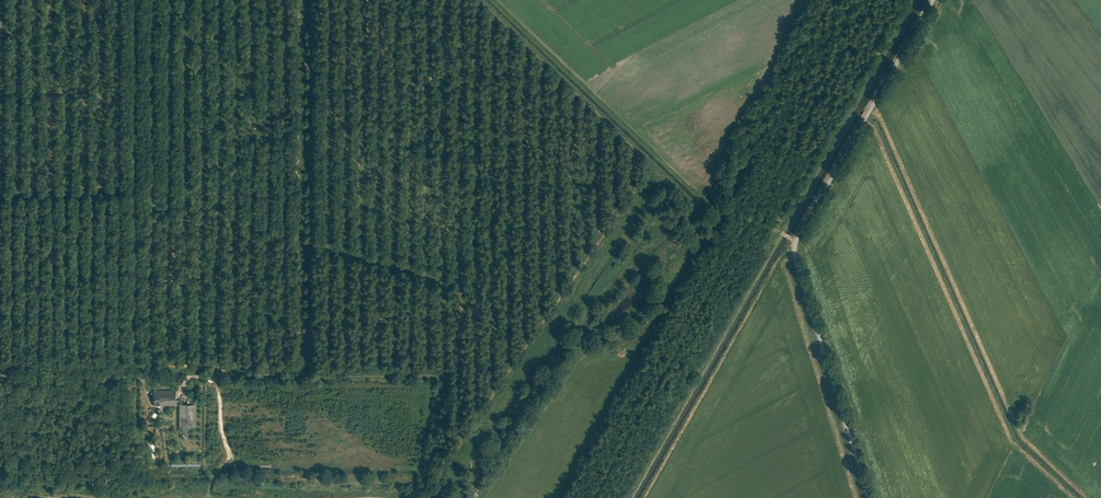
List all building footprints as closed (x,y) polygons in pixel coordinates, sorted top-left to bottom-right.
[(176,391),(154,391),(154,405),(176,405),(176,391)] [(195,404),(179,404),(179,426),(182,426),(182,431),(191,431),(191,426),(195,426),(195,404)]
